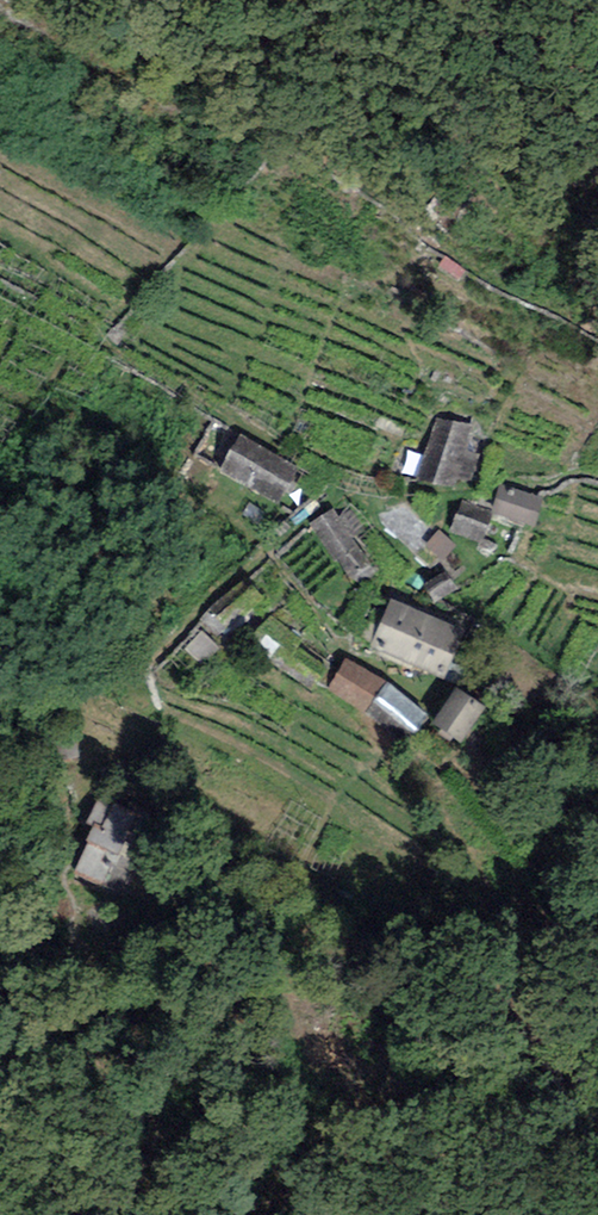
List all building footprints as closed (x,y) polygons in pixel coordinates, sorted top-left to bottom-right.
[(472,427),(436,417),(425,456),(419,478),(453,487),(456,476),(472,480),(479,454),(465,450),(472,427)] [(220,471),(247,487),(268,450),(241,435),(220,471)] [(297,467),(268,450),(247,487),(276,503),(297,467)] [(419,478),(425,456),(407,451),(401,473),(419,478)] [(544,498),(501,484),(492,511),(491,513),(534,528),(544,498)] [(475,504),(462,499),(449,532),(479,544),(491,513),(492,511),(475,504)] [(266,513),(250,502),(241,514),(257,525),(266,513)] [(371,563),(334,508),(309,524),(347,579),(371,563)] [(457,546),(439,530),(426,545),(444,561),(457,546)] [(457,588),(447,571),(424,584),(435,602),(457,588)] [(259,606),(237,583),(210,609),(232,632),(259,606)] [(465,631),(391,598),(369,647),(443,680),(465,631)] [(333,660),(290,630),(268,661),(312,691),(333,660)] [(202,631),(185,649),(203,665),(220,648),(202,631)] [(347,657),(328,688),(364,713),(387,680),(347,657)] [(430,717),(387,680),(364,713),(405,743),(430,717)] [(486,707),(456,688),(432,724),(461,744),(486,707)] [(75,875),(104,889),(140,814),(100,795),(87,823),(94,826),(86,842),(90,843),(75,875)]
